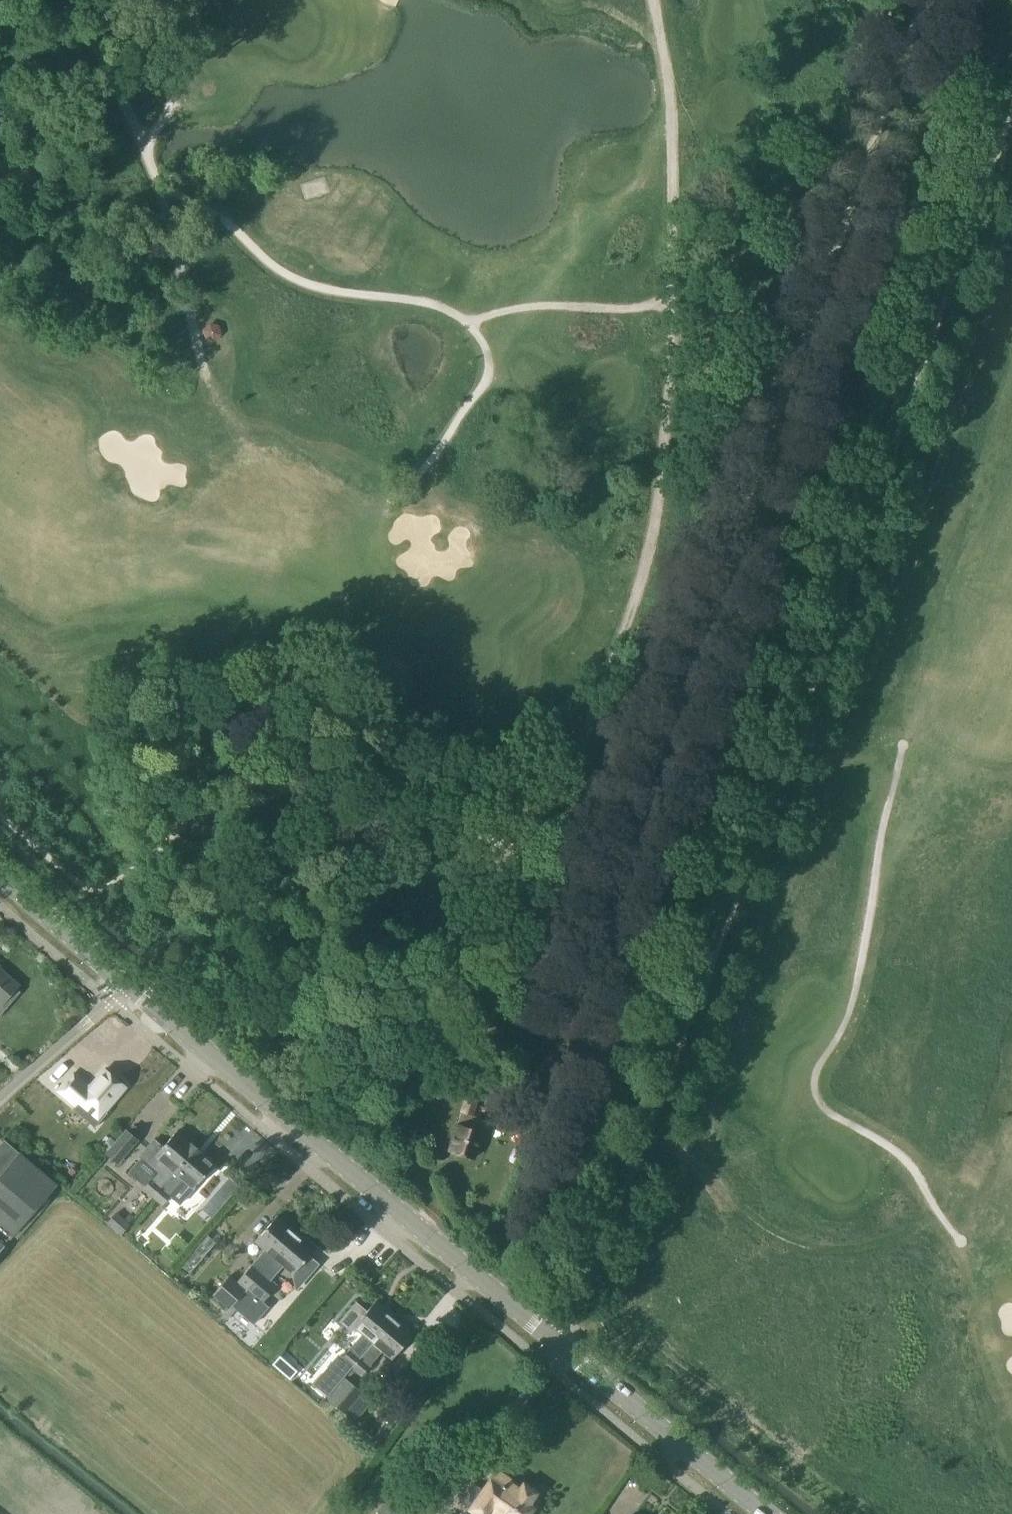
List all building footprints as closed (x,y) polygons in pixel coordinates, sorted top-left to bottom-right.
[(19,993),(14,989),(17,985),(16,985),(0,971),(0,1014),(19,993)] [(102,1112),(124,1087),(121,1085),(122,1083),(115,1077),(114,1079),(104,1070),(89,1088),(81,1081),(81,1082),(74,1076),(80,1068),(79,1067),(60,1089),(61,1093),(60,1093),(83,1113),(77,1120),(78,1121),(93,1104),(102,1112)] [(460,1112),(471,1116),(475,1101),(465,1098),(460,1112)] [(473,1158),(481,1133),(456,1126),(448,1150),(460,1154),(461,1157),(466,1159),(469,1157),(473,1158)] [(105,1154),(116,1164),(137,1140),(135,1138),(135,1139),(127,1133),(128,1132),(126,1130),(105,1154)] [(151,1179),(160,1187),(195,1147),(187,1141),(187,1142),(175,1132),(162,1147),(153,1139),(138,1157),(156,1173),(151,1179)] [(195,1147),(160,1187),(152,1197),(162,1206),(183,1180),(193,1188),(213,1164),(202,1154),(195,1147)] [(55,1185),(19,1154),(0,1175),(0,1250),(55,1185)] [(160,1187),(151,1179),(142,1189),(152,1197),(160,1187)] [(273,1257),(294,1233),(275,1217),(254,1241),(264,1250),(235,1283),(228,1276),(212,1295),(229,1309),(245,1290),(273,1257)] [(294,1233),(273,1257),(245,1290),(261,1304),(263,1301),(276,1286),(269,1281),(282,1265),(301,1282),(316,1265),(307,1257),(313,1250),(294,1233)] [(206,1235),(180,1267),(188,1274),(215,1242),(206,1235)] [(263,1301),(261,1304),(245,1290),(236,1301),(233,1304),(254,1323),(268,1306),(263,1301)] [(348,1349),(349,1350),(341,1360),(351,1368),(372,1343),(393,1318),(374,1302),(365,1312),(355,1304),(340,1322),(351,1331),(354,1327),(361,1333),(348,1349)] [(393,1318),(372,1343),(351,1368),(360,1376),(382,1351),(391,1359),(412,1335),(393,1318)] [(286,1363),(277,1356),(270,1365),(278,1372),(286,1363)] [(325,1399),(343,1415),(362,1393),(359,1391),(359,1392),(349,1383),(344,1378),(325,1399)] [(510,1480),(495,1469),(478,1494),(479,1495),(469,1510),(475,1513),(530,1513),(534,1508),(529,1504),(537,1493),(522,1482),(519,1486),(510,1480)] [(390,1498),(378,1513),(412,1513),(390,1498)]
